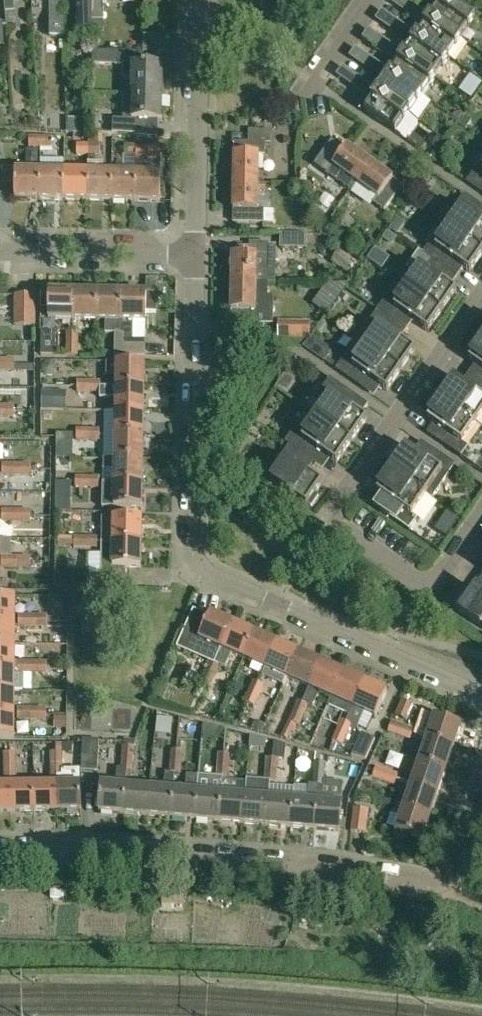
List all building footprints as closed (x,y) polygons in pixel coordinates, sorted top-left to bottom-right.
[(14,11),(13,0),(4,0),(5,12),(4,12),(6,23),(15,22),(14,11)] [(77,33),(91,32),(91,29),(90,29),(89,0),(76,0),(77,33)] [(90,29),(91,29),(104,29),(103,0),(89,0),(90,29)] [(446,0),(433,0),(439,4),(430,17),(462,39),(461,38),(467,29),(468,30),(475,20),(446,0)] [(50,48),(64,48),(63,1),(49,1),(50,48)] [(408,11),(425,22),(426,23),(417,35),(417,36),(449,58),(448,57),(454,48),(455,48),(462,39),(430,17),(413,4),(408,11)] [(395,29),(412,41),(413,42),(404,54),(404,55),(436,77),(436,76),(435,75),(441,66),(442,67),(449,58),(417,36),(417,35),(400,23),(395,29)] [(143,53),(169,54),(169,37),(143,36),(143,53)] [(382,48),(399,60),(400,60),(391,73),(423,96),(423,95),(422,94),(428,85),(429,86),(436,77),(404,55),(404,54),(387,42),(382,48)] [(93,65),(119,65),(119,52),(92,52),(92,53),(80,53),(80,65),(93,65)] [(369,67),(386,78),(387,79),(378,91),(378,92),(410,114),(409,113),(415,104),(416,104),(423,96),(391,73),(374,61),(369,67)] [(123,66),(122,79),(133,79),(132,93),(132,95),(161,95),(162,68),(133,67),(123,66)] [(470,75),(459,90),(471,99),(481,83),(470,75)] [(364,112),(395,133),(396,132),(396,131),(402,122),(403,123),(410,114),(378,92),(378,91),(361,79),(356,85),(374,98),(364,112)] [(113,120),(113,134),(135,136),(135,120),(161,121),(161,95),(132,95),(132,93),(124,93),(123,120),(113,120)] [(286,105),(288,115),(302,113),(300,102),(286,105)] [(454,114),(452,117),(459,121),(463,114),(461,112),(454,114)] [(465,115),(459,125),(466,130),(472,120),(465,115)] [(102,144),(102,135),(95,134),(89,134),(88,144),(88,156),(100,156),(100,144),(102,144)] [(438,135),(431,145),(438,149),(445,140),(438,135)] [(40,137),(29,136),(28,148),(40,148),(40,137)] [(52,137),(40,137),(40,148),(52,149),(52,137)] [(233,143),(233,184),(258,184),(259,156),(265,156),(265,144),(233,143)] [(76,155),(88,156),(88,144),(76,144),(76,155)] [(137,145),(125,145),(124,155),(135,155),(135,161),(136,161),(137,145)] [(160,161),(161,146),(137,145),(136,161),(160,161)] [(328,153),(320,165),(329,172),(328,174),(350,191),(356,182),(370,163),(347,147),(346,148),(338,160),(328,153)] [(54,163),(53,172),(39,172),(39,199),(63,200),(64,172),(64,163),(54,163)] [(88,163),(87,173),(88,173),(88,200),(112,201),(112,173),(103,173),(104,163),(88,163)] [(370,163),(356,182),(378,198),(374,204),(384,211),(402,187),(370,163)] [(480,164),(467,183),(481,193),(481,166),(480,164)] [(14,199),(39,199),(39,172),(17,172),(17,169),(2,169),(2,182),(15,183),(14,199)] [(88,173),(87,173),(64,172),(63,200),(88,200),(88,173)] [(112,201),(136,201),(136,174),(112,173),(112,201)] [(160,174),(136,174),(136,201),(160,202),(160,174)] [(233,184),(232,210),(232,223),(264,224),(264,222),(274,223),(274,211),(258,210),(258,184),(233,184)] [(450,228),(481,251),(481,220),(479,218),(481,213),(481,206),(465,194),(457,205),(463,209),(450,228)] [(397,217),(389,229),(397,234),(405,223),(397,217)] [(424,253),(444,268),(450,259),(470,273),(481,255),(481,251),(450,228),(436,248),(431,244),(424,253)] [(382,238),(392,245),(397,239),(387,231),(382,238)] [(306,249),(307,235),(280,234),(279,248),(306,249)] [(232,255),(232,283),(268,283),(275,284),(276,246),(269,246),(269,244),(250,244),(250,255),(232,255)] [(347,274),(357,262),(344,252),(334,263),(347,274)] [(423,267),(408,288),(442,311),(457,291),(437,277),(444,268),(424,253),(417,263),(423,267)] [(328,282),(312,305),(327,315),(349,283),(331,284),(328,282)] [(271,312),(267,312),(267,308),(272,308),(272,298),(268,298),(268,283),(232,283),(231,322),(249,323),(271,323),(271,312)] [(409,318),(428,332),(442,311),(408,288),(400,299),(390,293),(378,310),(402,327),(409,318)] [(48,319),(74,319),(75,293),(49,292),(48,319)] [(74,319),(98,320),(99,293),(75,293),(74,319)] [(123,294),(99,293),(98,320),(109,320),(109,333),(115,333),(115,334),(122,334),(123,294)] [(35,316),(35,295),(14,294),(14,326),(25,326),(25,316),(35,316)] [(127,345),(126,357),(145,357),(145,341),(131,341),(131,321),(146,321),(147,294),(123,294),(122,334),(115,334),(115,345),(127,345)] [(357,340),(367,347),(401,371),(415,350),(396,337),(402,327),(378,310),(366,328),(357,340)] [(25,316),(25,326),(35,326),(35,316),(25,316)] [(310,337),(320,325),(279,324),(279,337),(310,337)] [(41,355),(55,356),(55,333),(41,332),(41,355)] [(66,333),(66,345),(79,345),(79,333),(66,333)] [(480,338),(471,350),(475,353),(469,361),(481,370),(481,339),(480,338)] [(387,391),(401,371),(367,347),(357,340),(349,352),(337,370),(361,387),(368,378),(387,391)] [(79,356),(79,345),(66,345),(66,356),(79,356)] [(114,357),(126,357),(127,345),(115,345),(114,357)] [(0,359),(0,372),(14,372),(15,359),(0,359)] [(43,371),(46,375),(52,375),(56,371),(56,366),(51,362),(46,363),(43,366),(43,371)] [(144,363),(106,362),(106,375),(117,376),(117,388),(144,388),(144,363)] [(291,363),(283,376),(293,384),(302,372),(292,363),(291,363)] [(327,404),(318,418),(352,442),(367,419),(348,406),(355,396),(330,379),(317,397),(327,404)] [(439,397),(476,423),(481,415),(481,384),(476,392),(456,379),(451,387),(447,384),(439,397)] [(89,381),(76,381),(77,393),(89,393),(89,381)] [(144,388),(117,388),(100,388),(100,381),(89,381),(89,393),(100,393),(100,398),(117,398),(116,412),(143,412),(144,388)] [(42,410),(59,410),(59,391),(42,391),(42,410)] [(462,443),(476,423),(439,397),(430,409),(433,412),(428,420),(447,433),(441,443),(461,457),(468,447),(462,443)] [(0,406),(0,419),(14,419),(15,406),(0,406)] [(116,412),(116,435),(143,436),(143,412),(116,412)] [(285,443),(290,446),(310,460),(317,450),(336,464),(352,442),(318,418),(308,432),(298,425),(285,443)] [(88,429),(76,429),(76,440),(88,440),(88,429)] [(99,429),(88,429),(88,440),(99,440),(99,435),(99,429)] [(116,435),(115,459),(142,460),(143,436),(116,435)] [(68,446),(59,446),(59,457),(68,458),(68,446)] [(307,506),(308,505),(312,507),(319,496),(315,494),(323,483),(303,470),(310,460),(290,446),(282,456),(288,460),(272,482),(307,506)] [(397,456),(389,468),(433,498),(455,466),(435,452),(428,461),(408,448),(401,458),(397,456)] [(115,459),(115,484),(142,484),(142,460),(115,459)] [(16,464),(2,464),(2,476),(16,476),(16,464)] [(31,464),(16,464),(16,476),(31,476),(31,464)] [(433,499),(433,498),(389,468),(381,480),(384,482),(377,492),(397,506),(389,517),(409,531),(418,519),(412,515),(427,495),(433,499)] [(45,477),(14,477),(14,486),(45,486),(45,477)] [(88,477),(75,477),(75,489),(88,489),(88,477)] [(99,477),(88,477),(88,489),(99,489),(99,477)] [(67,484),(56,484),(56,498),(67,497),(67,484)] [(103,507),(115,507),(141,508),(142,484),(115,484),(103,484),(103,507)] [(16,510),(2,510),(2,522),(16,522),(16,510)] [(101,517),(101,542),(141,542),(141,519),(101,517)] [(56,542),(74,542),(74,546),(74,548),(86,548),(86,536),(74,536),(74,538),(56,538),(56,542)] [(98,537),(86,536),(86,548),(97,548),(98,537)] [(126,590),(126,567),(140,567),(141,542),(101,542),(100,577),(87,577),(87,589),(126,590)] [(16,556),(1,556),(1,568),(16,569),(16,556)] [(30,556),(16,556),(16,569),(30,569),(30,556)] [(478,592),(473,588),(466,598),(462,596),(454,607),(458,610),(457,611),(481,629),(481,586),(478,592)] [(14,622),(15,598),(0,598),(0,622),(14,622)] [(199,639),(221,649),(232,624),(210,614),(199,639)] [(33,615),(33,618),(32,627),(47,627),(47,615),(33,615)] [(32,627),(33,618),(18,617),(18,627),(32,627)] [(14,645),(14,622),(0,622),(0,645),(14,645)] [(254,634),(232,624),(221,649),(214,663),(209,661),(205,672),(215,676),(220,666),(225,669),(232,654),(243,659),(254,634)] [(243,659),(265,668),(276,643),(254,634),(243,659)] [(284,685),(287,678),(298,653),(276,643),(265,668),(262,676),(284,685)] [(14,668),(14,645),(0,645),(0,668),(14,668)] [(287,678),(309,688),(320,663),(298,653),(287,678)] [(32,662),(18,662),(18,674),(32,674),(32,662)] [(46,662),(32,662),(32,674),(46,674),(46,662)] [(319,692),(331,698),(342,673),(320,663),(309,688),(302,702),(298,700),(293,711),(304,716),(309,706),(312,707),(319,692)] [(14,691),(14,668),(0,668),(0,691),(14,691)] [(210,687),(215,676),(205,672),(200,683),(210,687)] [(331,698),(352,707),(364,682),(342,673),(331,698)] [(253,681),(249,691),(259,695),(263,685),(253,681)] [(386,692),(364,682),(352,707),(375,717),(386,692)] [(170,689),(167,697),(186,705),(189,697),(170,689)] [(14,714),(14,691),(0,691),(0,714),(14,714)] [(255,707),(259,695),(249,691),(244,702),(255,707)] [(402,701),(394,716),(404,721),(412,705),(402,701)] [(32,708),(18,708),(17,720),(31,720),(32,708)] [(46,709),(32,708),(31,720),(45,721),(45,722),(55,722),(55,716),(46,716),(46,709)] [(299,727),(304,716),(293,711),(282,737),(288,740),(291,731),(294,733),(297,726),(299,727)] [(14,738),(14,714),(0,714),(0,738),(14,738)] [(435,716),(427,740),(453,749),(460,725),(435,716)] [(67,729),(67,717),(55,717),(55,729),(67,729)] [(341,720),(336,730),(347,734),(351,725),(341,720)] [(403,725),(392,721),(388,733),(399,736),(403,725)] [(257,722),(254,730),(262,733),(265,725),(257,722)] [(413,729),(403,725),(399,736),(409,740),(413,729)] [(342,746),(347,734),(336,730),(331,741),(342,746)] [(365,760),(375,740),(362,733),(351,757),(365,760)] [(256,749),(273,750),(273,739),(256,738),(256,749)] [(427,740),(420,761),(420,762),(445,771),(453,749),(427,740)] [(62,744),(50,744),(50,764),(62,764),(62,744)] [(274,744),(274,749),(273,756),(282,757),(284,745),(274,744)] [(123,747),(122,757),(133,758),(134,747),(124,747),(123,747)] [(98,749),(86,748),(83,748),(82,770),(97,771),(98,749)] [(170,751),(169,762),(181,763),(182,752),(170,751)] [(3,753),(4,769),(16,769),(16,753),(3,753)] [(218,754),(217,765),(229,766),(230,755),(218,754)] [(122,757),(121,780),(126,781),(126,770),(133,771),(133,758),(122,757)] [(266,758),(265,769),(276,770),(277,758),(266,758)] [(405,769),(416,772),(412,785),(437,794),(445,771),(420,762),(420,761),(409,758),(405,769)] [(163,790),(149,788),(146,815),(170,817),(173,790),(174,775),(180,775),(181,763),(169,762),(169,773),(165,772),(163,790)] [(313,762),(313,773),(324,774),(325,763),(313,762)] [(51,785),(33,785),(34,811),(56,810),(56,785),(63,784),(62,764),(50,764),(51,785)] [(194,819),(218,821),(221,794),(223,778),(228,778),(229,766),(217,765),(215,777),(198,776),(194,819)] [(372,778),(383,782),(387,770),(377,766),(372,778)] [(16,769),(4,769),(4,782),(16,782),(16,769)] [(265,781),(246,780),(242,823),(266,825),(270,782),(276,782),(276,770),(265,769),(265,781)] [(398,774),(387,770),(383,782),(393,786),(398,774)] [(308,785),(307,802),(293,800),(291,827),(315,829),(317,795),(316,795),(317,786),(324,786),(324,774),(313,773),(312,785),(308,785)] [(170,817),(194,819),(198,776),(187,775),(186,791),(173,790),(170,817)] [(245,796),(221,794),(218,821),(242,823),(246,780),(245,796)] [(269,798),(270,782),(266,825),(291,827),(293,800),(269,798)] [(80,784),(63,784),(56,785),(56,810),(80,810),(80,784)] [(100,811),(123,813),(125,786),(102,784),(100,811)] [(11,811),(10,785),(0,786),(0,811),(11,811)] [(33,785),(16,785),(10,785),(11,811),(34,811),(33,785)] [(412,785),(404,808),(430,816),(437,794),(412,785)] [(123,813),(146,815),(149,788),(125,786),(123,813)] [(337,831),(339,804),(340,797),(317,795),(315,829),(337,831)] [(393,814),(401,817),(396,831),(422,840),(430,816),(404,808),(396,805),(393,814)] [(368,811),(354,809),(350,832),(365,834),(368,811)]
